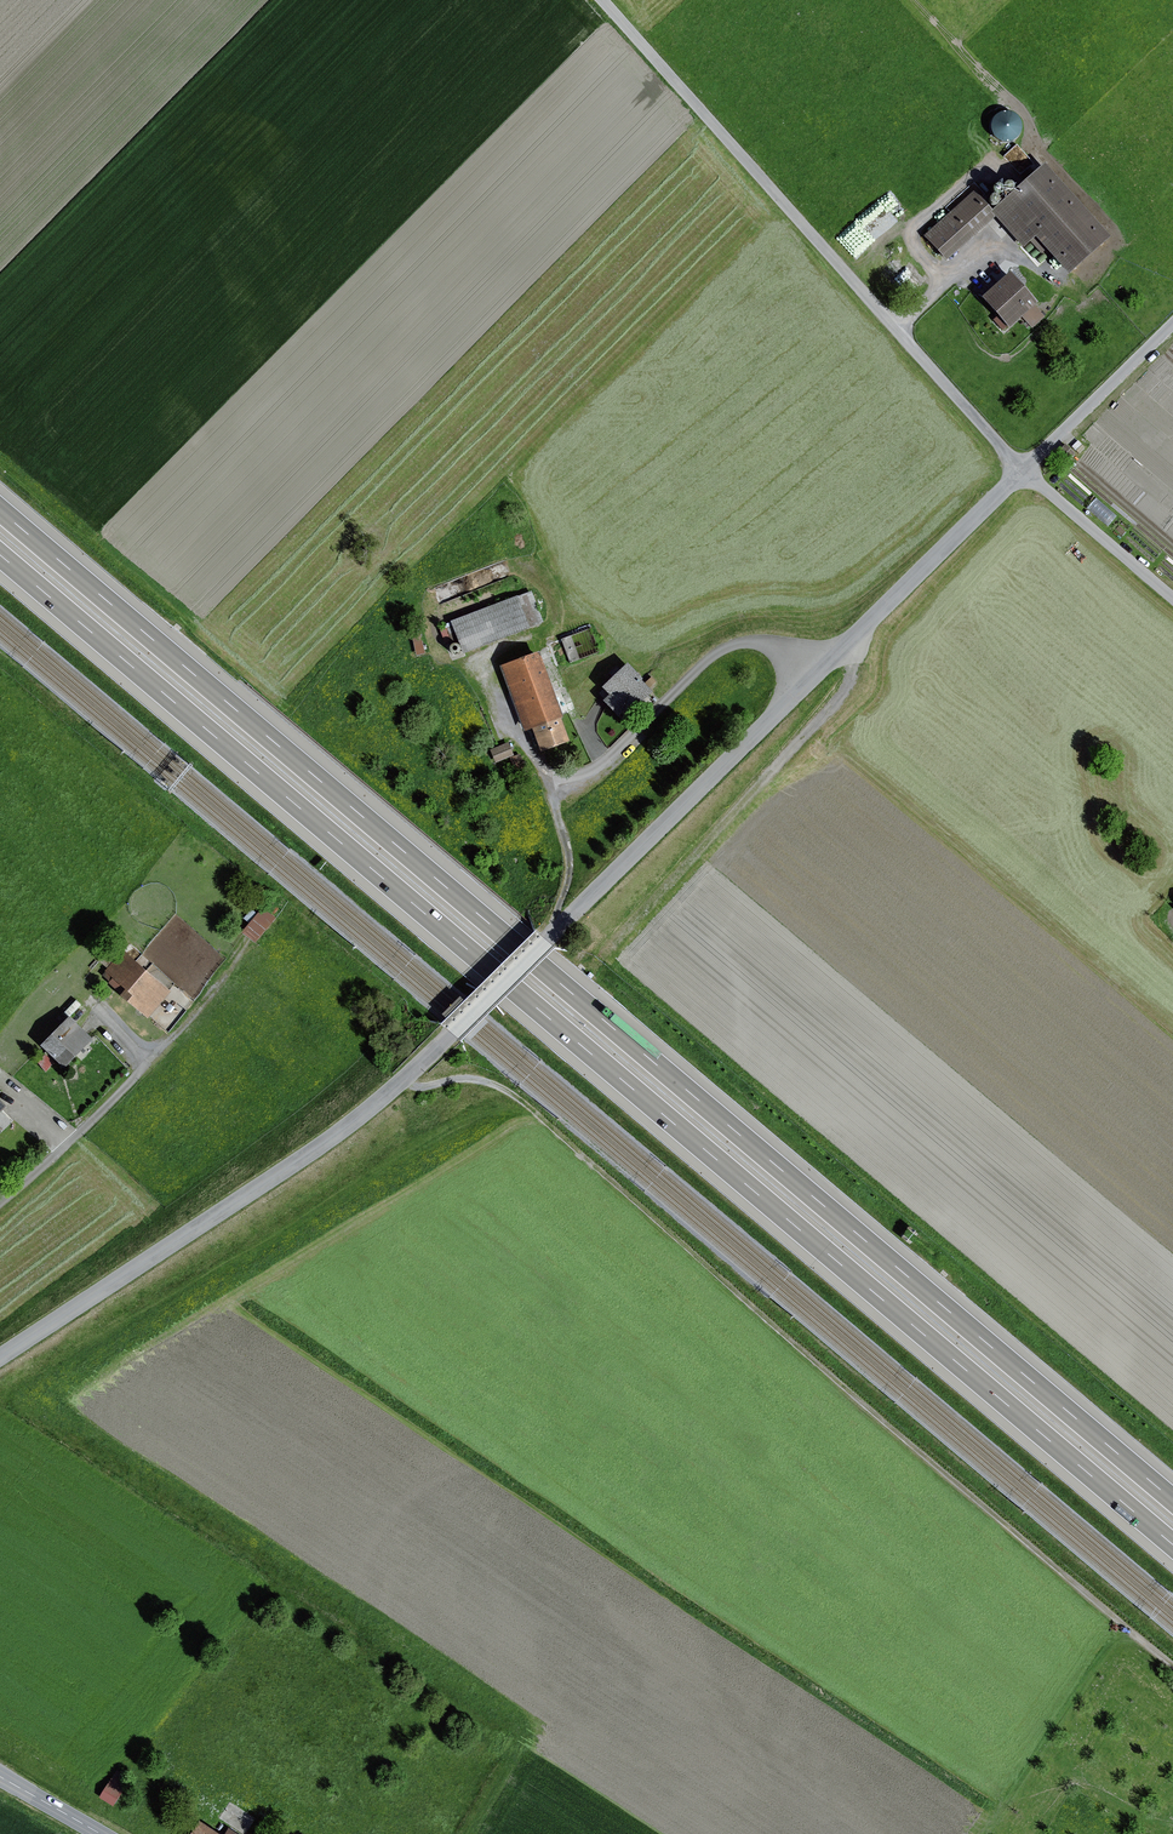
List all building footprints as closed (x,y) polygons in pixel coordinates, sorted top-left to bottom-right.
[(1024,139),(1022,112),(994,114),(996,141),(1024,139)] [(1048,164),(993,210),(1024,247),(1040,234),(1072,271),(1111,239),(1048,164)] [(975,194),(926,234),(946,259),(995,219),(975,194)] [(1015,273),(987,296),(1014,330),(1042,307),(1015,273)] [(1111,525),(1119,514),(1097,498),(1090,509),(1111,525)] [(535,595),(455,623),(465,652),(545,625),(535,595)] [(591,627),(563,638),(572,662),(600,651),(591,627)] [(422,633),(411,636),(415,655),(427,652),(422,633)] [(542,654),(506,667),(528,730),(538,727),(545,749),(571,740),(542,654)] [(652,691),(630,666),(608,686),(615,694),(608,700),(623,717),(652,691)] [(510,745),(492,751),(497,764),(514,758),(510,745)] [(263,906),(243,931),(256,941),(276,917),(263,906)] [(99,958),(108,966),(123,948),(114,941),(99,958)] [(108,966),(101,974),(150,1015),(172,989),(123,948),(108,966)] [(71,1013),(44,1042),(67,1065),(95,1036),(71,1013)] [(8,1104),(0,1096),(0,1113),(8,1104)] [(14,1119),(6,1111),(0,1117),(0,1133),(14,1119)] [(117,1770),(101,1796),(114,1805),(127,1784),(123,1782),(127,1776),(117,1770)] [(190,1833),(225,1833),(201,1818),(190,1833)]
